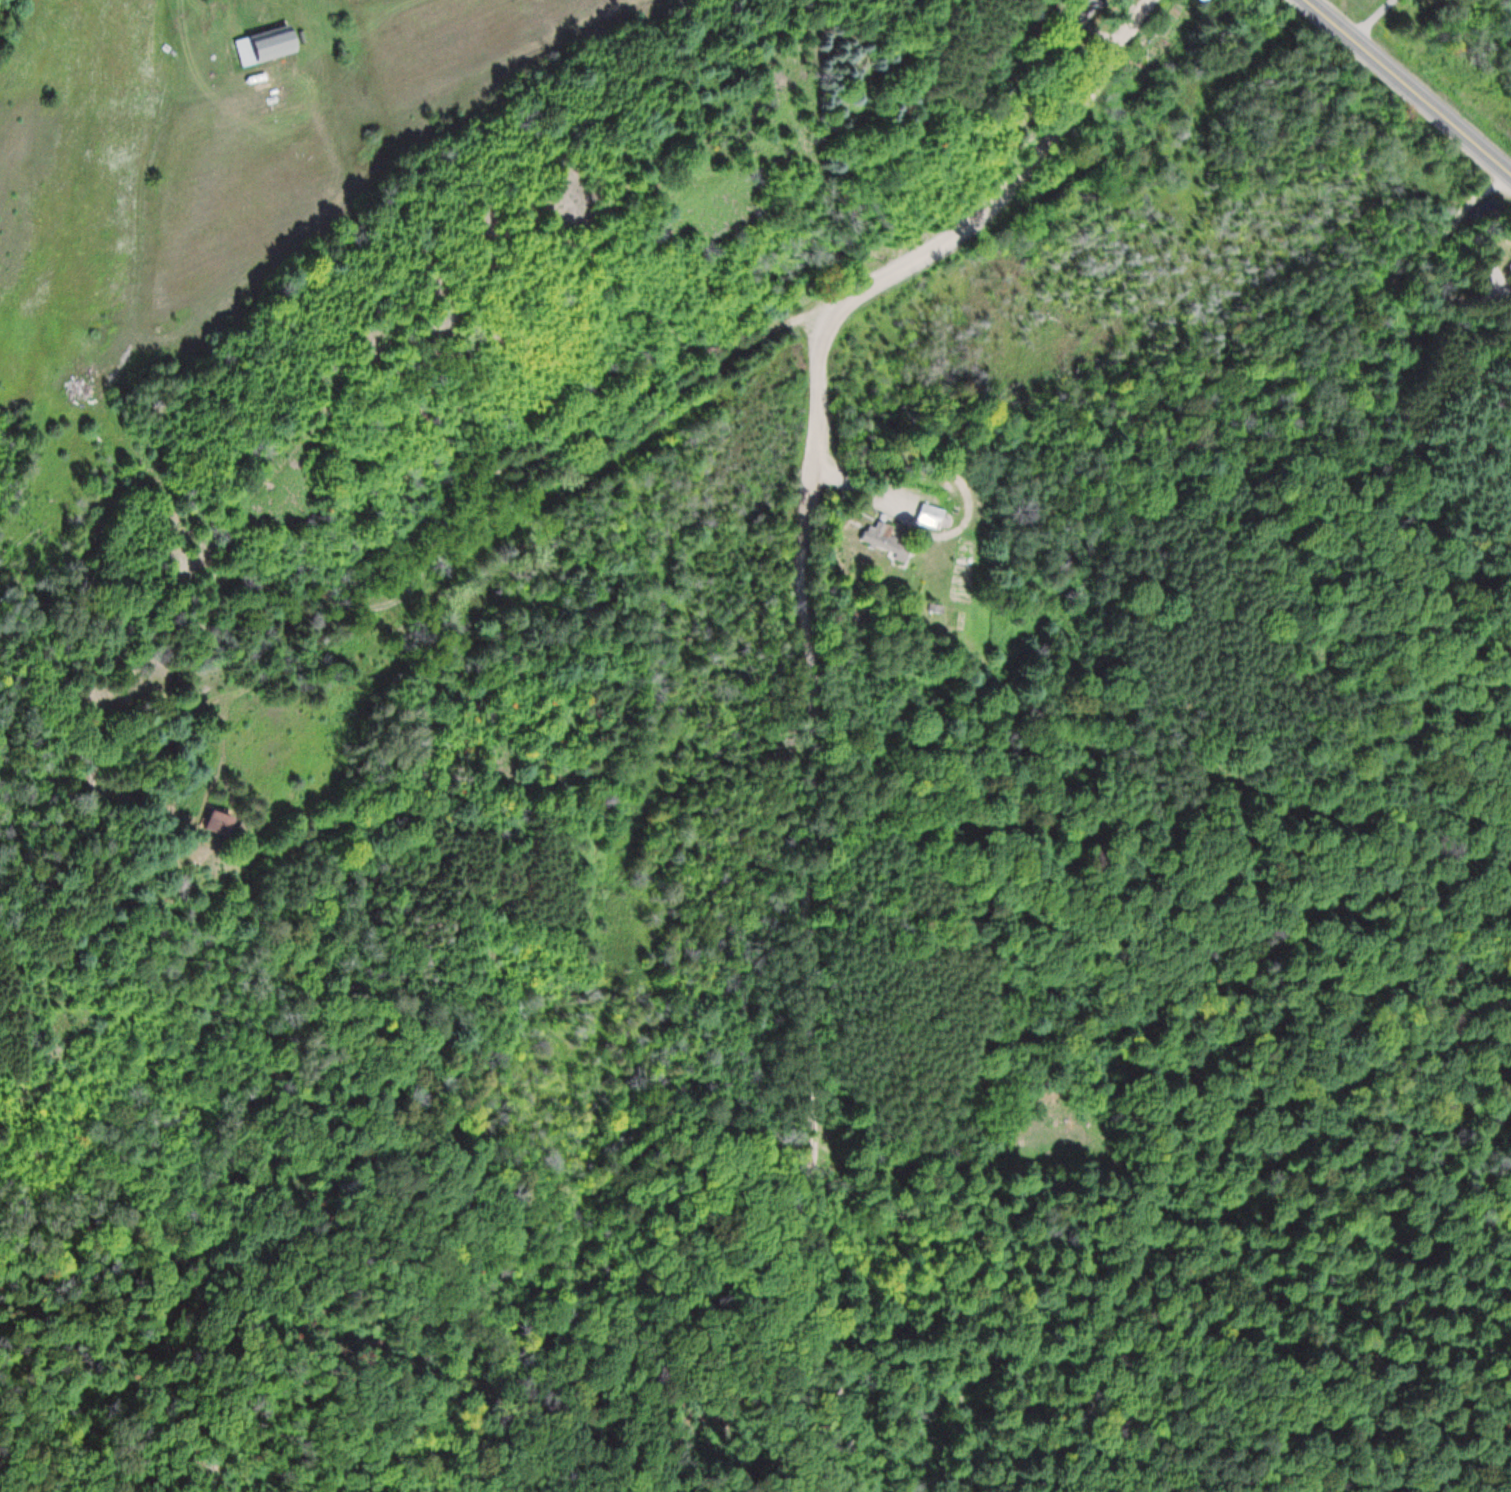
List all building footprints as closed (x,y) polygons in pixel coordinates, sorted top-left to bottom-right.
[(243,66),(302,52),(296,26),(236,40),(243,66)] [(916,518),(938,532),(948,516),(926,502),(916,518)] [(894,554),(892,560),(907,565),(914,546),(892,538),(895,529),(877,523),(875,529),(864,525),(858,541),(894,554)]
